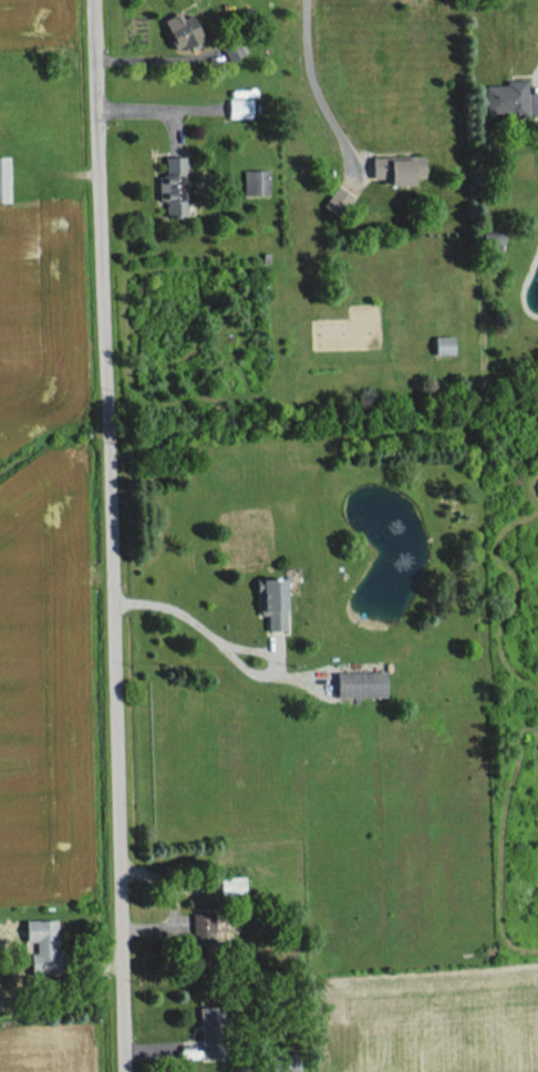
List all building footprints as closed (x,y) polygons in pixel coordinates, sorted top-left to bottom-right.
[(203,42),(193,14),(182,19),(180,14),(163,20),(175,52),(203,42)] [(526,94),(526,81),(503,81),(504,114),(537,113),(537,94),(526,94)] [(252,100),(227,99),(227,119),(251,119),(252,100)] [(0,157),(0,202),(10,202),(9,157),(0,157)] [(163,158),(164,178),(156,178),(156,202),(165,202),(166,218),(184,218),(183,157),(163,158)] [(372,180),(390,179),(391,186),(424,185),(424,158),(371,159),(372,180)] [(268,195),(267,171),(241,171),(242,196),(268,195)] [(321,207),(339,218),(353,197),(336,186),(321,207)] [(453,337),(433,337),(433,356),(453,355),(453,337)] [(256,581),(257,616),(265,616),(265,632),(286,631),(285,580),(256,581)] [(385,672),(335,673),(336,699),(385,698),(385,672)] [(243,877),(220,879),(221,897),(244,896),(243,877)] [(213,914),(191,915),(191,946),(213,945),(213,914)] [(57,922),(23,921),(23,944),(34,945),(33,973),(56,973),(57,922)] [(199,1059),(223,1058),(221,1008),(197,1009),(199,1059)] [(297,1056),(271,1057),(271,1071),(297,1071),(297,1056)]
